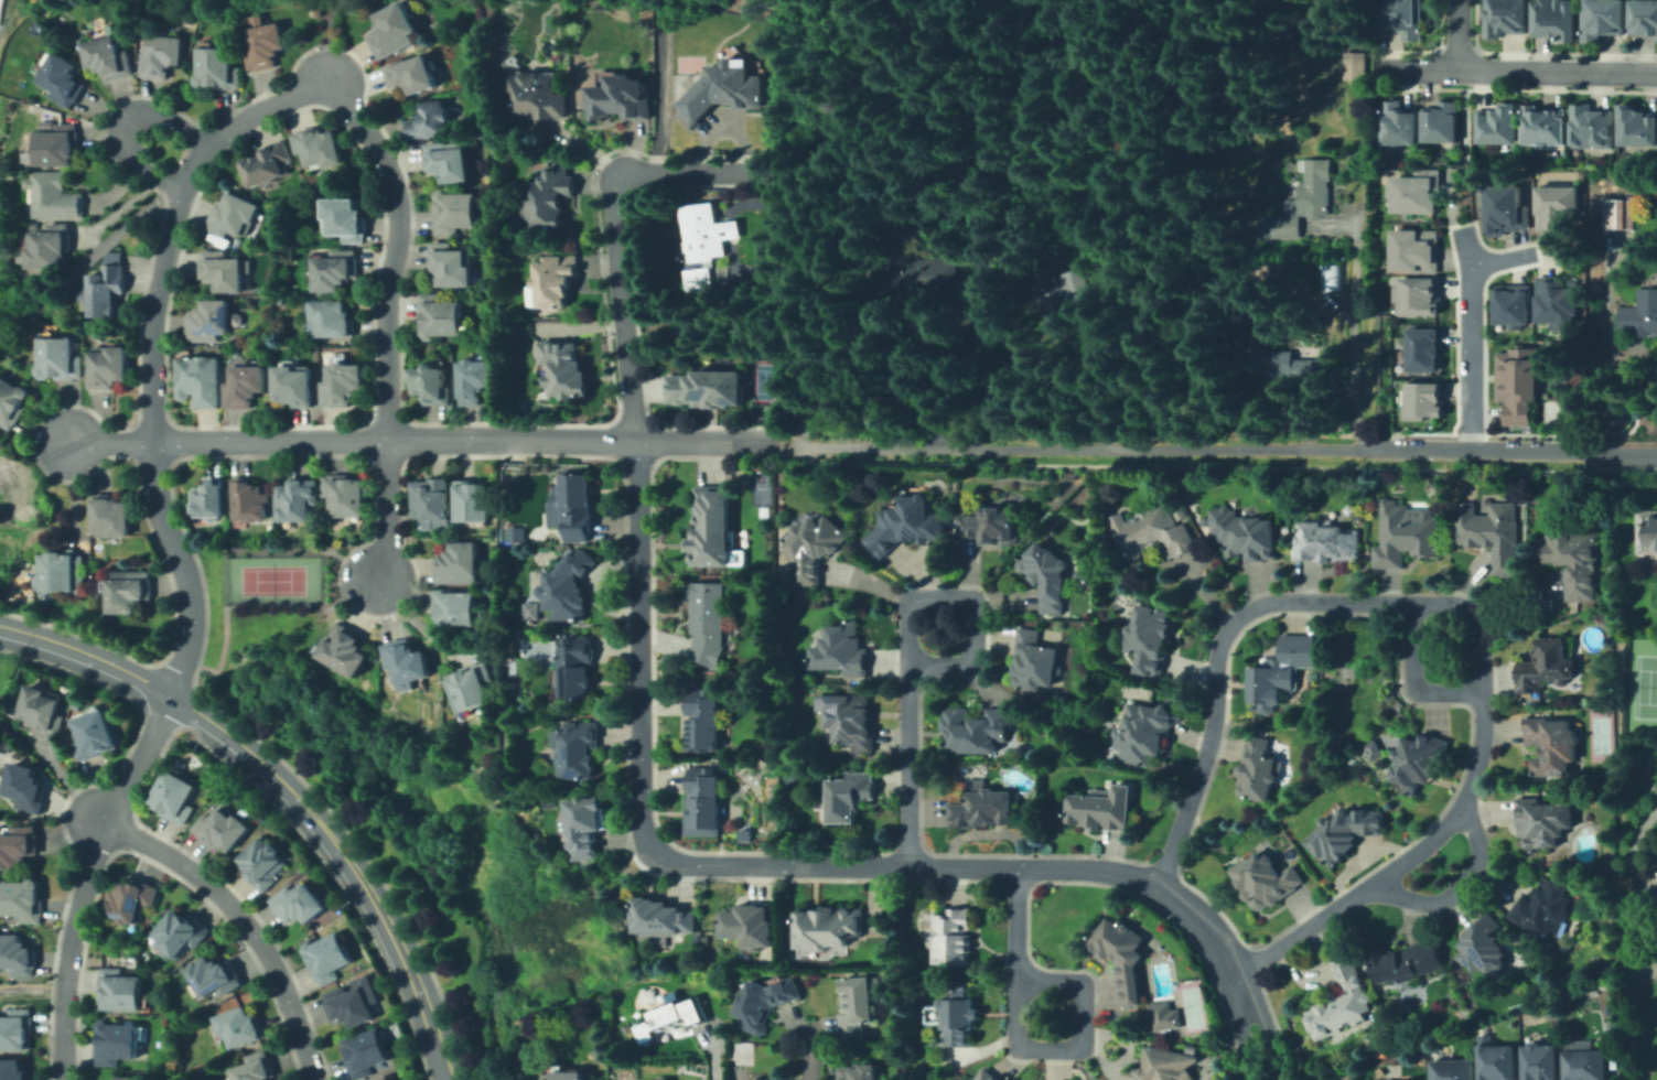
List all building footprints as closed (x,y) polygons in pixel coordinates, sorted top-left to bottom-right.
[(421,35),(381,53),(373,33),(383,29),(376,13),(406,0),(421,35)] [(1382,33),(1382,0),(1424,0),(1424,33),(1424,44),(1406,43),(1406,33),(1382,33)] [(1485,41),(1486,0),(1531,0),(1531,32),(1503,32),(1503,41),(1485,41)] [(1574,42),(1537,42),(1537,0),(1574,0),(1574,42)] [(1586,45),(1586,0),(1622,0),(1622,33),(1602,33),(1602,45),(1586,45)] [(1633,33),(1633,0),(1656,0),(1656,33),(1633,33)] [(283,25),(283,51),(273,51),(273,68),(246,68),(246,30),(259,30),(259,25),(283,25)] [(115,33),(125,58),(130,56),(136,72),(109,83),(104,71),(92,65),(90,62),(97,60),(90,42),(115,33)] [(185,39),(181,65),(171,64),(168,80),(140,75),(144,52),(149,53),(153,33),(185,39)] [(241,72),(240,90),(197,87),(200,42),(215,43),(215,48),(234,50),(233,72),(241,72)] [(90,84),(75,108),(54,95),(56,90),(39,79),(56,51),(80,66),(76,75),(90,84)] [(430,52),(442,88),(415,97),(410,86),(392,93),(384,67),(430,52)] [(1367,84),(1347,84),(1347,53),(1367,53),(1367,84)] [(722,62),(722,63),(752,63),(752,78),(765,78),(765,109),(734,109),(734,101),(722,101),(693,131),(674,112),(711,74),(711,63),(721,63),(722,62)] [(552,75),(552,77),(557,77),(557,94),(564,94),(564,119),(555,119),(555,115),(514,115),(514,74),(552,75)] [(646,86),(646,97),(654,97),(654,119),(630,118),(630,116),(610,116),(610,123),(591,123),(591,87),(600,87),(600,86),(610,86),(610,76),(635,76),(635,86),(646,86)] [(451,132),(413,141),(409,125),(423,121),(420,106),(444,101),(451,132)] [(1455,141),(1424,141),(1424,110),(1444,110),(1444,102),(1455,102),(1455,141)] [(1645,118),(1656,118),(1656,144),(1623,144),(1623,102),(1639,102),(1639,116),(1645,116),(1645,118)] [(1406,147),(1384,147),(1384,104),(1406,104),(1406,114),(1419,114),(1418,147),(1406,147)] [(1516,142),(1477,142),(1477,112),(1502,112),(1502,105),(1516,105),(1516,142)] [(1563,117),(1563,147),(1525,147),(1525,110),(1557,110),(1557,108),(1565,108),(1565,117),(1563,117)] [(1612,128),(1612,136),(1615,136),(1615,141),(1597,141),(1597,148),(1577,148),(1577,125),(1571,125),(1571,109),(1612,109),(1612,128)] [(47,165),(29,165),(29,150),(39,150),(39,134),(60,134),(60,123),(80,123),(80,160),(47,160),(47,165)] [(316,126),(320,134),(337,129),(347,160),(311,171),(305,153),(300,155),(292,133),(316,126)] [(277,140),(292,170),(255,190),(239,159),(251,152),(255,159),(266,153),(262,147),(277,140)] [(467,140),(474,179),(443,184),(441,172),(430,173),(426,147),(467,140)] [(1300,238),(1261,238),(1262,216),(1284,216),(1284,201),(1301,201),(1302,160),(1328,160),(1328,216),(1300,216),(1300,238)] [(564,168),(567,177),(572,176),(577,196),(559,199),(564,222),(537,227),(529,196),(534,195),(530,182),(546,179),(545,173),(564,168)] [(66,172),(66,193),(82,193),(82,217),(31,217),(31,187),(34,187),(35,172),(66,172)] [(1437,214),(1394,213),(1394,179),(1437,179),(1437,214)] [(1519,185),(1520,205),(1529,205),(1529,224),(1520,224),(1520,235),(1488,236),(1486,186),(1519,185)] [(1538,187),(1579,186),(1580,229),(1538,230),(1538,187)] [(260,206),(247,236),(233,230),(226,246),(208,238),(213,229),(208,227),(224,191),(260,206)] [(481,195),(481,228),(441,228),(441,195),(481,195)] [(365,199),(365,218),(372,218),(372,241),(351,241),(351,234),(326,234),(326,199),(365,199)] [(1634,228),(1605,228),(1605,199),(1634,199),(1634,228)] [(715,209),(719,224),(738,219),(741,239),(727,242),(729,253),(687,262),(678,217),(715,209)] [(68,271),(31,271),(31,235),(49,236),(49,224),(72,224),(72,249),(68,249),(68,271)] [(1391,231),(1438,231),(1438,273),(1391,272),(1391,231)] [(452,244),(452,250),(474,250),(473,285),(441,285),(441,269),(433,269),(433,244),(452,244)] [(348,288),(319,288),(319,257),(332,257),(332,248),(362,249),(362,278),(348,278),(348,288)] [(224,251),(224,260),(250,260),(250,270),(245,270),(245,290),(216,290),(216,279),(202,279),(202,251),(224,251)] [(126,253),(126,293),(120,293),(120,315),(92,315),(92,278),(108,278),(108,253),(126,253)] [(568,304),(538,304),(538,264),(550,264),(550,256),(579,256),(578,283),(568,283),(568,304)] [(682,268),(709,262),(712,284),(686,290),(682,268)] [(1342,289),(1322,289),(1322,266),(1342,267),(1342,289)] [(1086,270),(1097,310),(1072,316),(1069,306),(1035,315),(1027,285),(1086,270)] [(1578,291),(1578,327),(1537,328),(1537,276),(1570,276),(1570,291),(1578,291)] [(1399,280),(1440,280),(1440,315),(1399,315),(1399,280)] [(1530,285),(1531,326),(1495,327),(1494,287),(1530,285)] [(1642,289),(1656,289),(1656,338),(1639,338),(1639,333),(1618,333),(1620,307),(1640,307),(1642,289)] [(444,292),(444,302),(466,302),(466,335),(426,335),(426,292),(444,292)] [(217,342),(189,342),(189,315),(198,315),(206,302),(229,301),(229,333),(217,333),(217,342)] [(351,302),(351,323),(356,323),(356,335),(314,335),(314,302),(351,302)] [(1441,331),(1440,374),(1409,374),(1410,331),(1441,331)] [(75,335),(75,354),(84,354),(84,376),(39,376),(39,335),(75,335)] [(581,345),(581,366),(585,366),(585,375),(592,375),(592,395),(553,395),(553,364),(539,364),(539,336),(581,336),(581,345)] [(1534,396),(1534,421),(1505,421),(1505,396),(1497,396),(1497,348),(1511,348),(1511,346),(1537,346),(1537,396),(1534,396)] [(128,347),(128,380),(115,380),(115,388),(94,388),(94,352),(108,352),(108,347),(128,347)] [(1299,350),(1299,357),(1326,357),(1326,392),(1298,392),(1298,380),(1251,380),(1251,349),(1299,350)] [(349,354),(349,365),(366,365),(366,397),(353,397),(353,409),(325,409),(325,380),(335,381),(335,354),(349,354)] [(222,356),(222,410),(200,410),(200,398),(180,398),(181,356),(222,356)] [(302,358),(302,365),(316,365),(316,408),(298,408),(298,401),(282,401),(282,365),(291,365),(291,358),(302,358)] [(482,407),(463,407),(463,363),(496,363),(496,390),(482,390),(482,407)] [(692,404),(671,404),(671,374),(693,374),(693,367),(741,368),(741,404),(692,404)] [(259,408),(226,408),(226,384),(236,384),(236,368),(271,368),(271,395),(259,395),(259,408)] [(445,370),(445,389),(453,389),(453,404),(427,404),(427,393),(418,393),(418,370),(445,370)] [(15,429),(0,418),(0,373),(33,395),(26,406),(30,408),(15,429)] [(1407,385),(1443,385),(1442,422),(1406,421),(1407,385)] [(366,475),(365,517),(331,517),(331,494),(324,494),(324,475),(366,475)] [(219,477),(219,517),(189,517),(189,487),(204,487),(204,476),(219,477)] [(591,477),(591,520),(587,520),(587,541),(566,541),(566,504),(561,504),(561,493),(568,493),(568,477),(591,477)] [(449,479),(449,520),(452,520),(452,527),(423,527),(424,514),(415,514),(415,479),(449,479)] [(249,480),(249,489),(266,489),(266,495),(270,495),(270,506),(263,506),(263,520),(234,519),(234,480),(249,480)] [(310,520),(277,520),(277,487),(293,487),(293,480),(318,480),(318,504),(310,504),(310,520)] [(491,527),(481,527),(481,521),(459,521),(459,483),(491,483),(491,527)] [(729,486),(729,525),(731,525),(731,564),(691,564),(691,525),(701,525),(701,511),(697,511),(697,486),(729,486)] [(119,538),(96,538),(96,495),(119,495),(119,501),(132,501),(132,538),(119,538)] [(891,543),(884,552),(863,538),(875,520),(875,507),(901,507),(901,496),(935,496),(935,511),(949,512),(949,543),(891,543)] [(1411,500),(1411,514),(1430,514),(1430,516),(1438,516),(1438,553),(1407,553),(1407,569),(1376,569),(1376,543),(1380,543),(1380,500),(1411,500)] [(1241,510),(1241,519),(1270,520),(1270,526),(1274,526),(1274,559),(1242,559),(1242,553),(1226,553),(1226,546),(1212,532),(1212,505),(1229,505),(1229,510),(1241,510)] [(1518,506),(1517,579),(1492,579),(1492,543),(1456,543),(1456,505),(1480,506),(1480,510),(1487,510),(1496,506),(1518,506)] [(1169,506),(1179,527),(1186,523),(1196,547),(1171,558),(1164,542),(1145,550),(1148,553),(1142,555),(1144,562),(1129,569),(1122,554),(1126,553),(1111,519),(1127,512),(1129,518),(1137,515),(1139,518),(1169,506)] [(1013,508),(1013,542),(986,542),(978,531),(971,531),(971,539),(960,539),(960,516),(973,516),(986,508),(1013,508)] [(1637,510),(1656,510),(1656,553),(1637,553),(1637,510)] [(835,515),(854,536),(826,563),(825,588),(796,586),(798,557),(789,546),(819,516),(826,522),(835,515)] [(1334,519),(1334,531),(1351,531),(1351,537),(1359,537),(1359,555),(1347,563),(1333,563),(1325,553),(1294,553),(1294,527),(1305,528),(1305,519),(1334,519)] [(1594,529),(1594,571),(1596,571),(1596,598),(1570,598),(1570,566),(1545,566),(1545,533),(1574,533),(1574,529),(1594,529)] [(1041,542),(1051,552),(1056,547),(1073,564),(1063,574),(1066,574),(1066,613),(1044,613),(1044,591),(1019,566),(1041,542)] [(478,582),(438,582),(438,557),(454,557),(454,543),(480,543),(478,582)] [(585,575),(585,590),(585,618),(552,618),(552,606),(544,606),(544,597),(538,592),(537,583),(544,582),(544,566),(564,566),(581,547),(598,561),(585,575)] [(73,550),(73,557),(85,557),(85,590),(36,590),(36,576),(42,576),(43,550),(73,550)] [(131,609),(109,611),(108,580),(114,580),(114,572),(151,571),(152,594),(131,605),(131,609)] [(720,585),(720,616),(724,616),(724,661),(693,661),(693,601),(687,601),(687,585),(720,585)] [(461,590),(461,594),(475,594),(474,615),(480,615),(480,625),(437,625),(437,590),(461,590)] [(523,619),(523,602),(541,602),(541,619),(523,619)] [(1179,611),(1161,682),(1136,677),(1142,654),(1121,648),(1128,623),(1138,625),(1143,602),(1179,611)] [(363,636),(356,646),(365,651),(352,673),(316,651),(325,637),(329,639),(340,622),(363,636)] [(861,622),(861,639),(862,639),(862,647),(873,647),(873,677),(852,677),(852,669),(814,669),(814,646),(824,646),(824,639),(829,639),(829,622),(861,622)] [(1066,648),(1055,691),(1047,689),(1045,694),(1027,689),(1032,677),(1018,672),(1022,652),(1018,651),(1024,625),(1047,630),(1044,641),(1066,648)] [(1299,665),(1299,691),(1282,691),(1282,706),(1255,706),(1255,671),(1280,671),(1280,633),(1311,633),(1311,665),(1299,665)] [(590,696),(563,696),(563,648),(572,648),(572,636),(590,636),(590,696)] [(1570,640),(1570,659),(1571,659),(1571,681),(1550,681),(1542,692),(1521,692),(1521,663),(1531,663),(1531,648),(1538,648),(1538,640),(1570,640)] [(411,642),(412,654),(429,651),(433,685),(406,689),(404,672),(392,673),(389,645),(411,642)] [(493,701),(461,711),(452,682),(461,669),(482,662),(493,701)] [(65,719),(60,735),(28,724),(29,720),(21,716),(32,685),(63,696),(56,715),(65,719)] [(711,692),(711,699),(719,699),(719,748),(690,748),(690,692),(711,692)] [(864,700),(864,726),(873,726),(873,752),(858,752),(858,742),(839,742),(839,726),(835,726),(835,719),(821,719),(821,704),(835,704),(836,703),(836,695),(864,695),(864,700)] [(1176,699),(1190,715),(1173,728),(1171,737),(1164,736),(1159,763),(1120,756),(1130,704),(1159,710),(1176,699)] [(116,750),(77,759),(73,742),(80,739),(75,716),(93,713),(92,708),(106,705),(116,750)] [(1012,706),(1012,726),(1007,726),(1007,741),(998,741),(998,753),(951,753),(951,735),(944,735),(944,709),(965,709),(965,725),(969,725),(969,714),(981,714),(989,706),(1012,706)] [(1571,719),(1571,734),(1574,734),(1574,768),(1567,768),(1567,775),(1537,775),(1537,759),(1541,759),(1541,747),(1526,747),(1526,719),(1571,719)] [(595,722),(595,743),(592,743),(592,776),(562,776),(562,743),(564,743),(564,721),(595,722)] [(1284,759),(1271,802),(1242,795),(1247,781),(1236,778),(1240,762),(1247,764),(1256,734),(1271,738),(1267,754),(1284,759)] [(1362,743),(1376,735),(1387,753),(1373,762),(1362,743)] [(1449,741),(1443,769),(1431,767),(1428,787),(1419,786),(1417,792),(1391,787),(1401,737),(1421,742),(1422,735),(1449,741)] [(49,788),(43,814),(19,809),(21,798),(7,796),(13,764),(40,769),(36,786),(49,788)] [(198,807),(185,828),(155,810),(162,800),(155,797),(174,765),(190,774),(186,779),(201,788),(192,802),(198,807)] [(707,769),(707,776),(719,776),(719,836),(686,836),(686,799),(690,799),(690,769),(707,769)] [(850,821),(831,821),(831,778),(851,778),(851,771),(873,771),(873,795),(859,795),(859,810),(850,821)] [(1636,781),(1634,812),(1615,810),(1617,779),(1636,781)] [(982,781),(982,790),(1015,790),(1015,817),(1013,817),(1013,819),(998,819),(998,823),(973,823),(973,829),(954,829),(954,798),(967,798),(967,781),(982,781)] [(599,860),(573,863),(566,798),(600,793),(604,829),(594,830),(599,860)] [(1108,798),(1108,806),(1128,806),(1128,829),(1080,829),(1080,820),(1070,820),(1070,798),(1108,798)] [(1560,827),(1560,849),(1527,849),(1528,834),(1518,834),(1518,801),(1573,802),(1573,828),(1560,827)] [(1363,803),(1377,820),(1355,840),(1359,845),(1333,870),(1308,842),(1347,807),(1352,812),(1363,803)] [(227,806),(251,827),(230,851),(223,844),(217,851),(194,830),(208,813),(216,820),(227,806)] [(28,872),(0,872),(0,835),(15,835),(15,827),(41,828),(41,855),(28,855),(28,872)] [(290,863),(265,890),(246,873),(251,867),(244,861),(267,835),(277,845),(273,849),(290,863)] [(1259,854),(1265,863),(1272,858),(1281,873),(1290,867),(1302,887),(1257,914),(1246,895),(1228,873),(1259,854)] [(136,874),(166,888),(157,910),(148,907),(139,926),(107,911),(121,879),(131,884),(136,874)] [(1568,890),(1557,909),(1569,916),(1556,937),(1529,921),(1525,927),(1511,919),(1528,893),(1538,899),(1549,879),(1568,890)] [(45,916),(45,921),(23,921),(23,916),(1,916),(1,881),(45,881),(45,916)] [(311,881),(330,907),(308,922),(303,917),(292,924),(275,897),(293,885),(297,890),(311,881)] [(653,896),(653,899),(666,900),(666,903),(671,903),(671,908),(681,908),(681,910),(697,910),(697,930),(670,930),(670,937),(643,937),(643,930),(636,930),(636,924),(631,924),(631,896),(653,896)] [(773,904),(773,946),(761,946),(761,949),(742,949),(742,937),(723,937),(723,914),(752,904),(773,904)] [(213,933),(197,950),(192,946),(182,957),(157,933),(182,906),(213,933)] [(973,964),(937,964),(937,916),(945,916),(945,907),(973,907),(973,964)] [(848,910),(848,911),(860,911),(859,942),(841,942),(841,947),(799,947),(799,910),(848,910)] [(1511,949),(1492,974),(1481,965),(1476,971),(1456,957),(1464,947),(1461,944),(1486,911),(1503,924),(1494,936),(1511,949)] [(1106,914),(1116,922),(1119,919),(1141,937),(1138,941),(1139,941),(1133,948),(1141,954),(1133,964),(1138,1003),(1127,1004),(1127,1003),(1118,1004),(1111,960),(1105,954),(1102,958),(1084,942),(1106,914)] [(357,962),(326,976),(321,964),(318,966),(309,947),(343,930),(357,962)] [(24,933),(24,942),(31,942),(31,947),(41,947),(41,976),(15,976),(15,968),(1,968),(1,933),(24,933)] [(1422,976),(1424,983),(1407,989),(1403,978),(1384,985),(1378,969),(1387,965),(1384,955),(1431,940),(1441,970),(1422,976)] [(1331,955),(1357,948),(1366,978),(1360,980),(1373,1019),(1313,1037),(1303,1002),(1341,991),(1331,955)] [(215,957),(219,965),(236,958),(246,979),(207,996),(193,968),(215,957)] [(119,970),(119,975),(140,976),(140,994),(148,994),(148,1008),(101,1008),(101,970),(119,970)] [(799,975),(805,998),(775,1006),(772,1027),(765,1040),(740,1027),(744,1018),(735,1014),(755,978),(774,982),(799,975)] [(864,1040),(842,1040),(842,980),(870,980),(870,1023),(864,1023),(864,1040)] [(939,997),(940,997),(940,980),(968,980),(968,997),(970,997),(970,1007),(977,1007),(977,1017),(970,1017),(970,1028),(968,1028),(968,1045),(942,1045),(942,1028),(939,1028),(939,1009),(938,1009),(935,1006),(935,1001),(939,997)] [(348,982),(353,992),(367,986),(379,1016),(355,1026),(351,1015),(336,1022),(324,993),(348,982)] [(696,996),(707,1019),(690,1027),(688,1022),(665,1033),(663,1029),(657,1032),(660,1038),(645,1045),(635,1025),(657,1015),(655,1009),(679,997),(682,1003),(696,996)] [(1179,1025),(1152,1028),(1149,1003),(1166,1000),(1168,1008),(1176,1007),(1179,1025)] [(250,1004),(255,1015),(260,1013),(270,1036),(237,1050),(230,1036),(227,1037),(218,1017),(250,1004)] [(3,1051),(0,1050),(0,1015),(18,1015),(18,1008),(34,1008),(34,1040),(29,1040),(29,1051),(3,1051)] [(1607,1038),(1607,1020),(1621,1020),(1621,1038),(1607,1038)] [(116,1066),(97,1066),(97,1040),(103,1040),(103,1024),(138,1024),(138,1059),(117,1059),(116,1066)] [(391,1059),(353,1072),(343,1040),(381,1028),(391,1059)] [(1496,1079),(1481,1079),(1482,1045),(1518,1045),(1518,1079),(1496,1079)] [(1560,1045),(1560,1079),(1527,1079),(1527,1045),(1560,1045)] [(270,1074),(273,1079),(239,1079),(234,1068),(249,1061),(247,1056),(270,1046),(280,1071),(270,1074)] [(1191,1068),(1198,1079),(1127,1079),(1123,1074),(1143,1061),(1149,1047),(1204,1059),(1204,1060),(1191,1068)] [(1610,1049),(1610,1079),(1569,1079),(1569,1049),(1610,1049)] [(36,1077),(36,1079),(0,1079),(0,1059),(32,1059),(32,1077),(36,1077)] [(1476,1061),(1476,1079),(1434,1079),(1434,1060),(1476,1061)] [(878,1066),(878,1079),(843,1079),(843,1069),(861,1069),(861,1066),(878,1066)] [(582,1069),(582,1079),(546,1079),(546,1069),(582,1069)] [(986,1069),(997,1079),(976,1079),(986,1069)]
